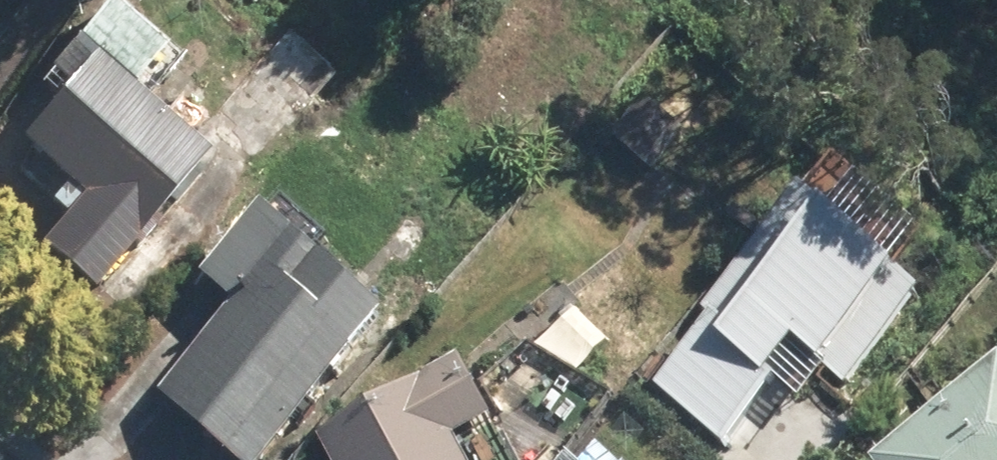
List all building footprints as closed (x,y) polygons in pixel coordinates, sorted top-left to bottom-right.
[(257,63),(311,110),(333,85),(278,40),(257,63)] [(82,301),(201,167),(66,54),(0,131),(0,139),(79,205),(32,259),(82,301)] [(258,173),(311,110),(257,63),(203,126),(258,173)] [(618,148),(653,175),(678,143),(645,116),(618,148)] [(411,242),(450,197),(423,175),(385,221),(411,242)] [(217,459),(263,459),(381,327),(258,220),(200,287),(230,314),(153,403),(217,459)] [(669,362),(688,377),(700,362),(681,347),(669,362)] [(321,459),(457,459),(454,454),(491,434),(455,371),(316,452),(321,459)] [(888,459),(996,459),(996,383),(888,459)]
